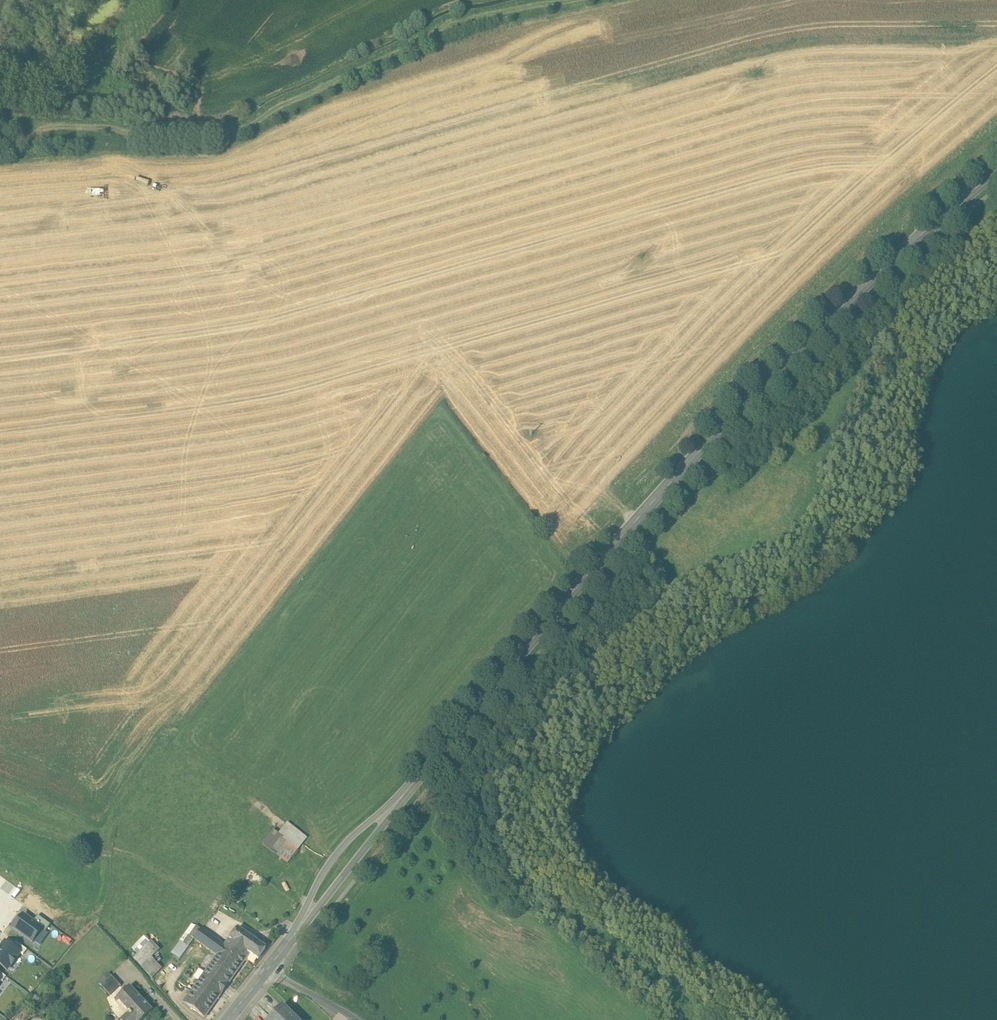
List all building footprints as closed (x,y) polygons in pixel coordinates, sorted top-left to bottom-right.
[(277,846),(292,857),(307,837),(291,826),(277,846)] [(23,915),(14,928),(33,942),(42,929),(46,932),(51,925),(38,916),(33,922),(23,915)] [(225,945),(202,928),(194,938),(217,955),(225,945)] [(266,948),(238,928),(229,939),(250,954),(258,959),(266,948)] [(250,954),(229,939),(225,945),(245,960),(250,954)] [(7,970),(20,952),(23,955),(27,950),(16,942),(12,947),(5,942),(1,948),(0,947),(0,965),(7,970)] [(141,966),(149,959),(155,953),(147,945),(133,957),(141,966)] [(217,955),(184,1003),(205,1017),(245,960),(225,945),(217,955)] [(149,959),(141,966),(151,978),(160,971),(149,959)] [(112,976),(101,985),(110,995),(121,986),(112,976)] [(130,986),(115,1000),(119,1005),(121,1003),(130,1014),(124,1019),(142,1019),(153,1010),(130,986)] [(283,1007),(270,1019),(293,1019),(290,1017),(292,1015),(283,1007)]
